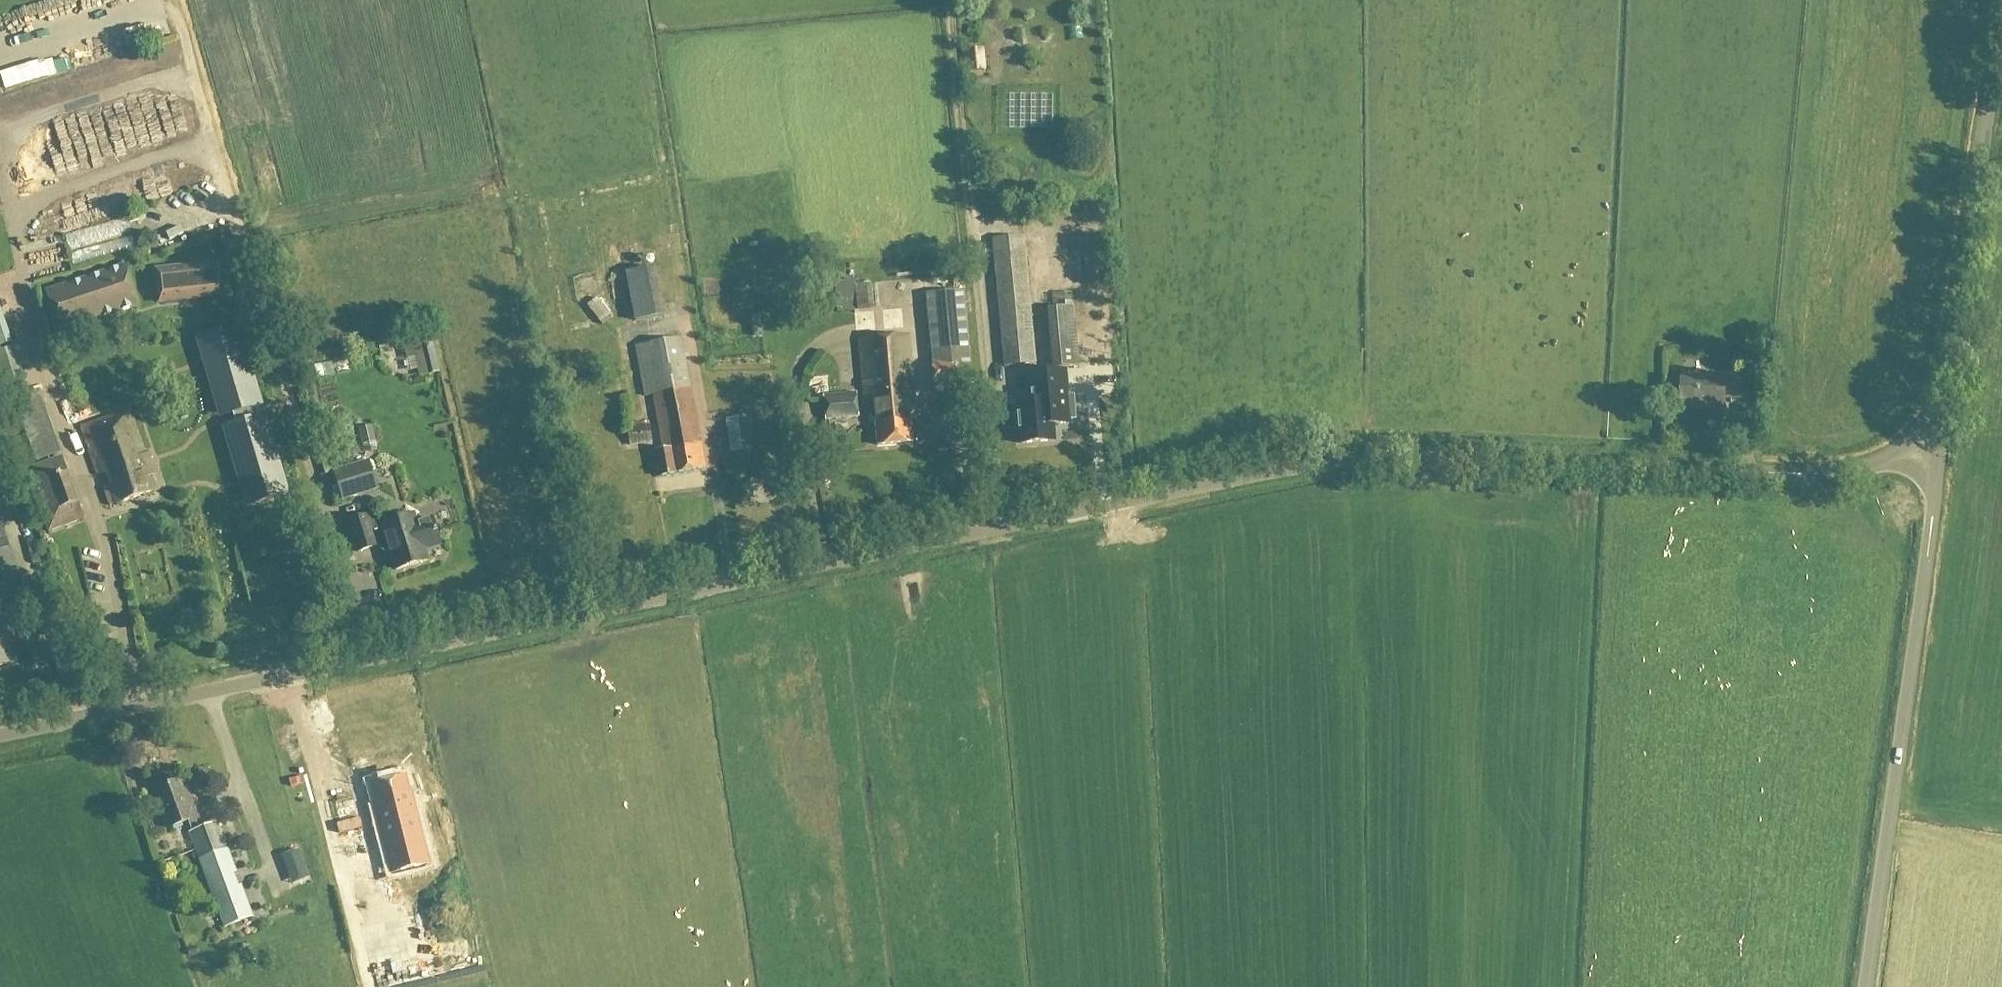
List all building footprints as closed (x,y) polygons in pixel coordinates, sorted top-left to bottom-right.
[(65,41),(48,45),(54,66),(71,61),(65,41)] [(52,72),(44,51),(0,69),(0,70),(7,89),(52,72)] [(981,71),(980,61),(966,62),(967,72),(981,71)] [(178,115),(162,120),(165,131),(181,126),(178,115)] [(1002,368),(1032,365),(1020,239),(990,242),(1002,368)] [(154,272),(158,304),(221,297),(218,266),(154,272)] [(633,323),(661,317),(651,270),(623,275),(633,323)] [(121,272),(44,296),(57,334),(134,311),(121,272)] [(852,287),(852,282),(831,284),(834,314),(870,311),(868,286),(852,287)] [(12,344),(0,291),(0,346),(12,344)] [(932,396),(967,393),(973,393),(964,291),(922,295),(923,303),(928,355),(929,359),(932,396)] [(1090,301),(1095,305),(1104,304),(1103,293),(1090,294),(1090,301)] [(610,319),(593,296),(584,305),(600,327),(610,319)] [(252,508),(283,499),(262,421),(257,422),(255,412),(258,411),(236,331),(204,340),(226,418),(230,417),(233,427),(229,428),(252,508)] [(914,424),(905,338),(856,343),(864,414),(868,413),(869,424),(873,424),(875,447),(910,444),(910,442),(913,442),(913,445),(950,442),(948,421),(914,424)] [(702,470),(678,340),(633,348),(642,398),(650,397),(660,452),(651,454),(656,478),(702,470)] [(407,379),(422,376),(419,359),(404,361),(407,379)] [(1019,445),(1051,443),(1050,426),(1067,425),(1067,421),(1073,420),(1071,398),(1065,398),(1063,373),(1026,376),(1028,404),(1015,405),(1019,445)] [(1680,409),(1722,409),(1722,400),(1738,400),(1738,377),(1723,377),(1723,380),(1680,379),(1680,409)] [(824,422),(857,419),(854,394),(821,397),(824,422)] [(141,455),(125,411),(77,428),(95,477),(102,475),(107,488),(101,490),(107,508),(154,491),(149,476),(153,475),(145,454),(141,455)] [(728,454),(751,450),(746,419),(723,422),(728,454)] [(1747,425),(1753,446),(1775,439),(1769,419),(1747,425)] [(628,448),(649,444),(646,426),(624,431),(628,448)] [(374,442),(370,427),(357,430),(361,446),(374,442)] [(46,533),(81,520),(59,458),(23,471),(46,533)] [(340,503),(376,492),(367,462),(331,472),(340,503)] [(413,527),(410,518),(377,528),(374,518),(366,520),(365,518),(346,524),(355,554),(374,548),(374,547),(380,545),(384,558),(388,556),(393,572),(424,563),(421,552),(437,547),(429,522),(413,527)] [(23,595),(6,549),(0,529),(0,603),(23,595)] [(11,664),(7,648),(10,647),(4,622),(0,623),(0,667),(11,664)] [(412,799),(409,799),(405,781),(375,789),(379,807),(377,807),(394,877),(429,868),(412,799)] [(185,803),(178,784),(152,793),(165,829),(185,822),(190,835),(186,836),(220,928),(250,917),(216,825),(195,833),(191,820),(193,819),(187,802),(185,803)] [(280,856),(285,870),(302,864),(297,850),(280,856)]
